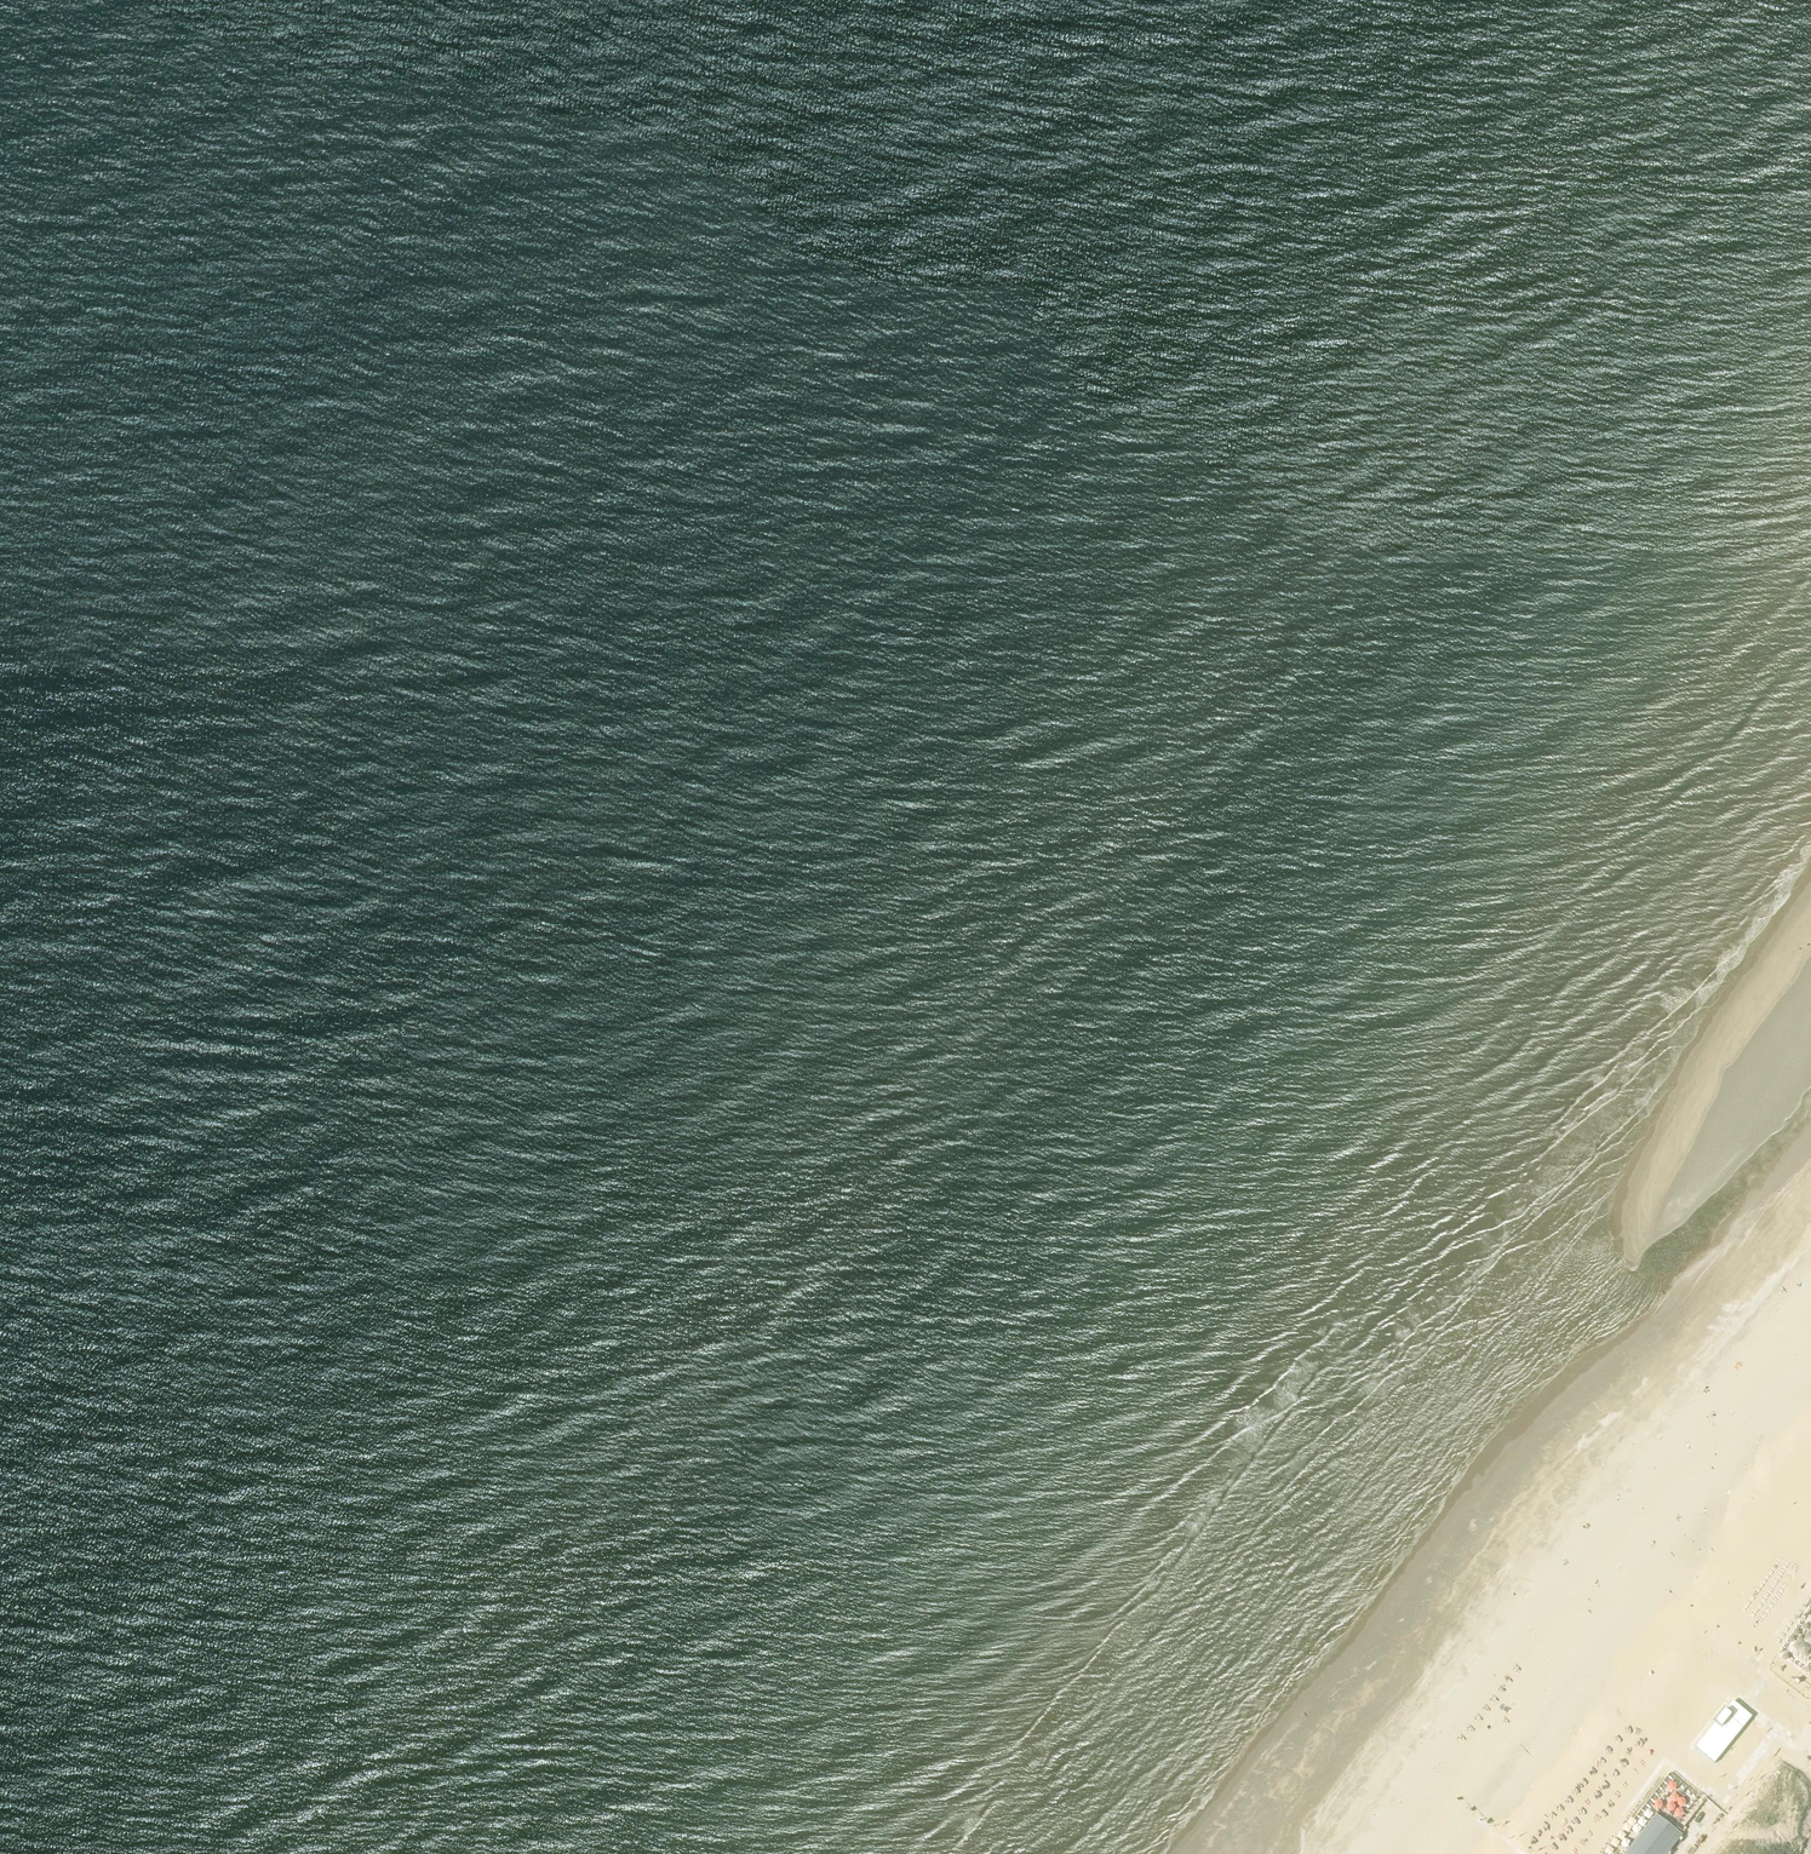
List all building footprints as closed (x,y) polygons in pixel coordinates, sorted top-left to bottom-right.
[(1707,1757),(1726,1772),(1763,1726),(1744,1711),(1707,1757)] [(1694,1844),(1667,1823),(1643,1853),(1686,1853),(1694,1844)]
